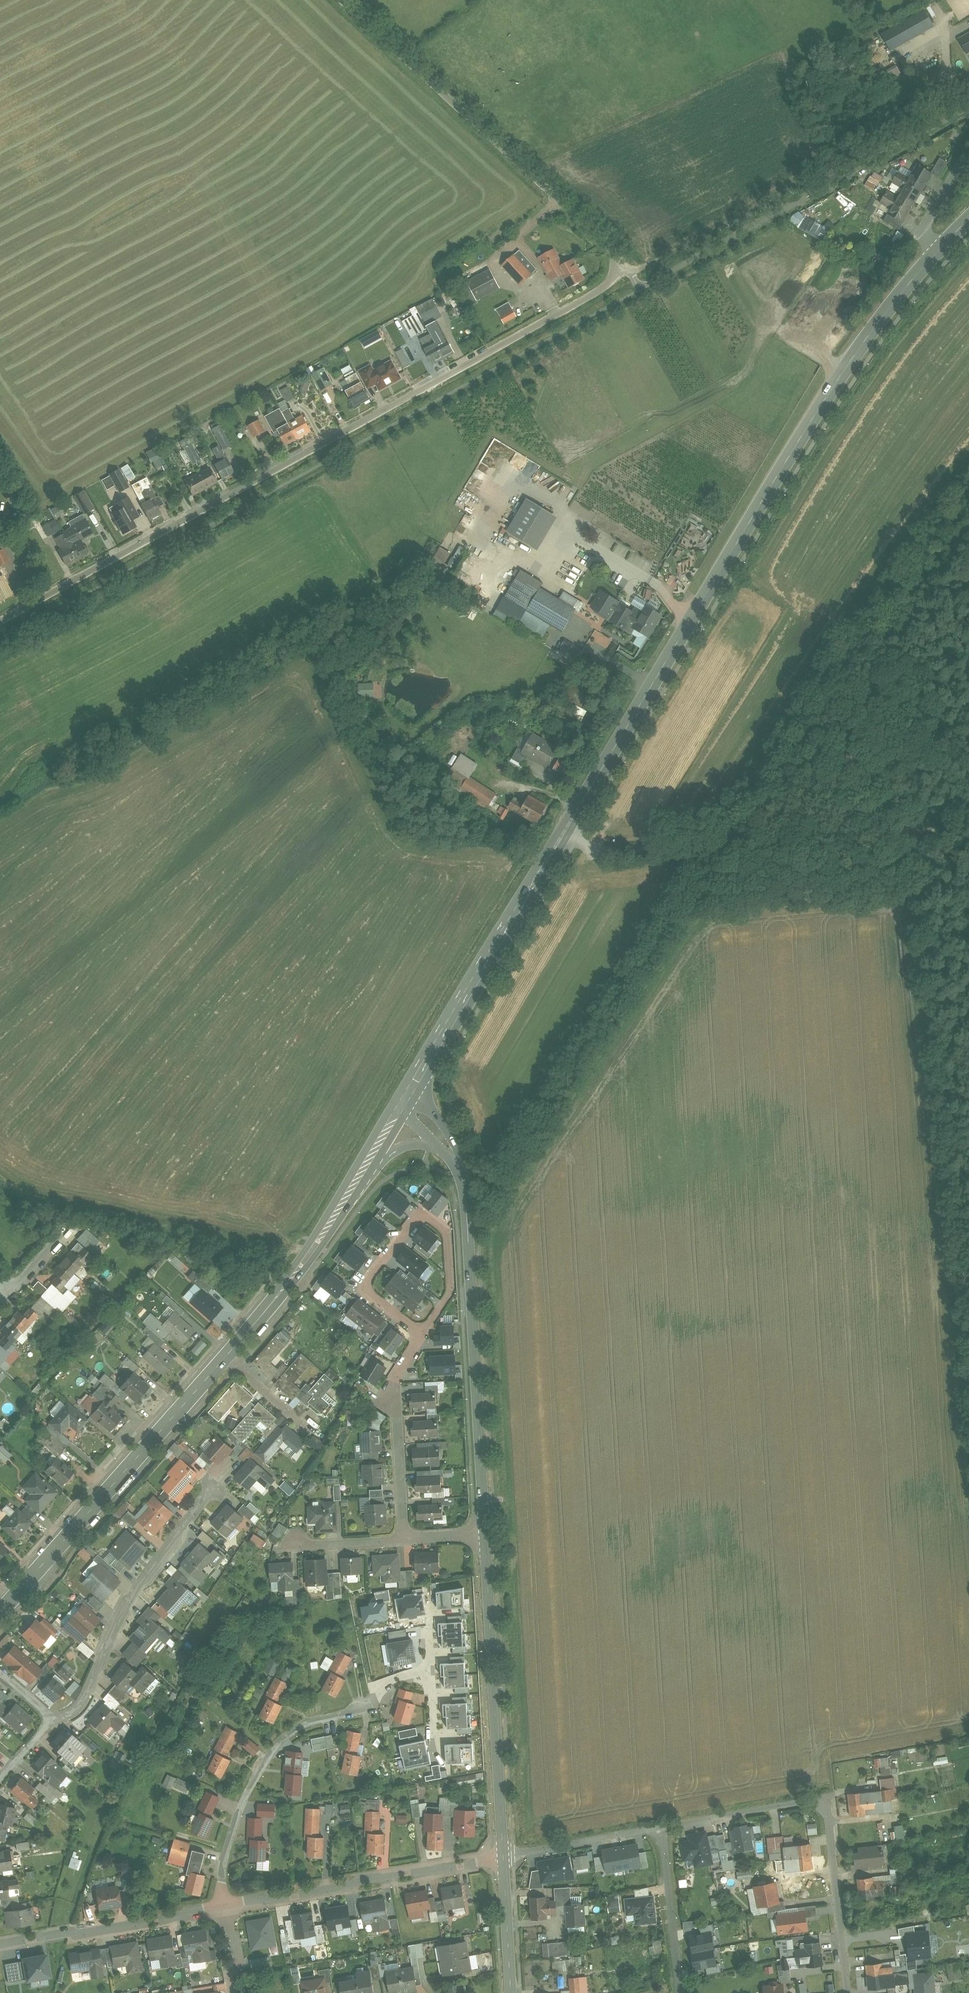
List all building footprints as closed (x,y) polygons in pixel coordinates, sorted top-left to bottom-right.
[(891,51),(912,39),(903,22),(881,34),(891,51)] [(959,39),(966,53),(968,52),(968,33),(959,39)] [(948,162),(941,158),(932,173),(933,174),(939,178),(948,162)] [(932,173),(918,165),(913,173),(928,182),(933,174),(932,173)] [(864,185),(873,191),(882,176),(872,171),(864,185)] [(913,173),(910,177),(900,171),(896,177),(922,192),(928,182),(913,173)] [(922,192),(896,177),(893,183),(903,189),(901,193),(916,202),(922,192)] [(916,202),(901,193),(899,197),(888,191),(884,197),(910,212),(916,202)] [(910,212),(884,197),(881,203),(892,209),(889,213),(904,222),(910,212)] [(795,210),(788,221),(818,240),(825,229),(795,210)] [(904,222),(889,213),(885,221),(899,230),(904,222)] [(537,269),(519,249),(502,266),(520,285),(532,273),(537,269)] [(547,274),(573,260),(573,259),(562,265),(554,249),(538,258),(547,274)] [(573,260),(547,274),(550,280),(561,274),(568,287),(583,278),(573,260)] [(477,299),(499,287),(490,269),(467,282),(477,299)] [(421,316),(437,307),(432,298),(416,307),(421,316)] [(411,337),(427,328),(415,306),(410,309),(413,315),(402,321),(411,337)] [(512,309),(500,316),(504,323),(516,316),(512,309)] [(446,337),(445,337),(437,321),(427,326),(430,333),(444,358),(454,352),(446,337)] [(378,332),(361,342),(365,349),(382,339),(378,332)] [(444,358),(430,333),(420,339),(425,348),(424,349),(432,364),(444,358)] [(369,373),(366,368),(360,371),(368,388),(377,383),(380,390),(401,378),(392,361),(369,373)] [(313,375),(321,390),(333,384),(324,368),(313,375)] [(362,383),(357,372),(346,378),(351,388),(347,391),(355,407),(371,398),(363,383),(362,383)] [(304,380),(301,387),(307,390),(310,383),(304,380)] [(280,389),(287,401),(294,398),(288,386),(280,389)] [(282,407),(281,408),(297,437),(311,430),(303,415),(296,419),(289,407),(283,410),(282,407)] [(297,437),(281,408),(267,415),(275,431),(278,429),(286,443),(297,437)] [(266,431),(260,419),(247,426),(253,438),(266,431)] [(212,429),(223,449),(230,445),(219,425),(212,429)] [(191,444),(183,448),(185,450),(190,461),(192,464),(200,460),(199,458),(191,444)] [(158,446),(146,453),(150,462),(158,458),(162,465),(166,463),(162,456),(163,455),(158,446)] [(222,478),(233,472),(218,446),(212,449),(219,461),(214,464),(222,478)] [(135,477),(127,464),(121,468),(129,481),(135,477)] [(192,495),(216,481),(208,467),(184,480),(192,495)] [(119,469),(110,473),(119,491),(128,486),(119,469)] [(147,477),(132,485),(142,503),(140,504),(149,519),(160,513),(153,499),(155,497),(150,488),(150,489),(148,485),(150,484),(147,477)] [(94,508),(84,490),(73,496),(84,514),(94,508)] [(119,510),(112,513),(116,520),(114,521),(117,527),(119,526),(122,533),(135,526),(132,520),(138,517),(135,511),(128,496),(116,503),(116,504),(119,510)] [(528,500),(509,531),(532,545),(551,513),(528,500)] [(54,519),(55,518),(53,513),(59,510),(56,506),(50,509),(49,507),(48,508),(54,519)] [(77,559),(87,553),(80,540),(93,534),(85,519),(84,519),(82,514),(68,521),(72,528),(62,533),(77,559)] [(60,529),(57,524),(54,519),(42,525),(47,536),(60,529)] [(63,534),(55,538),(61,548),(58,550),(66,565),(77,559),(62,533),(63,534)] [(10,560),(3,548),(0,542),(0,566),(10,560)] [(430,564),(451,572),(457,554),(462,556),(465,549),(456,546),(453,554),(436,547),(430,564)] [(13,593),(3,575),(0,576),(0,600),(13,593)] [(541,589),(518,575),(506,596),(528,609),(541,589)] [(559,600),(541,589),(528,609),(563,630),(575,609),(572,607),(559,600)] [(577,599),(565,591),(559,600),(572,607),(577,599)] [(641,617),(619,603),(619,601),(602,591),(596,600),(597,603),(594,608),(595,608),(596,612),(600,614),(603,613),(609,617),(608,618),(614,622),(615,620),(623,625),(622,626),(623,627),(633,633),(636,628),(649,636),(662,615),(648,606),(641,617)] [(591,637),(606,647),(611,639),(596,630),(591,637)] [(583,652),(566,641),(562,647),(580,657),(583,652)] [(557,748),(533,734),(523,751),(529,755),(547,766),(557,748)] [(523,751),(519,748),(512,758),(523,765),(529,755),(523,751)] [(480,765),(462,754),(443,785),(481,809),(490,794),(469,781),(480,765)] [(546,806),(530,797),(526,804),(515,798),(509,808),(537,824),(546,806)] [(444,1192),(436,1181),(433,1179),(429,1184),(436,1190),(437,1189),(443,1194),(444,1192)] [(436,1190),(433,1195),(430,1193),(426,1197),(429,1199),(425,1204),(431,1209),(432,1210),(433,1210),(439,1215),(450,1200),(443,1194),(437,1189),(436,1190)] [(411,1202),(396,1191),(392,1195),(386,1203),(402,1215),(411,1202)] [(388,1192),(377,1205),(382,1209),(386,1203),(392,1195),(388,1192)] [(390,1230),(375,1218),(371,1223),(365,1230),(365,1231),(380,1242),(390,1230)] [(366,1219),(356,1232),(361,1236),(365,1231),(365,1230),(371,1223),(366,1219)] [(418,1239),(430,1248),(440,1235),(425,1224),(415,1237),(418,1239)] [(94,1232),(84,1226),(79,1236),(89,1242),(94,1232)] [(430,1248),(418,1239),(414,1244),(428,1255),(432,1250),(430,1248)] [(99,1246),(92,1240),(89,1242),(87,1245),(94,1251),(99,1246)] [(369,1257),(354,1245),(350,1250),(344,1258),(359,1270),(369,1257)] [(345,1246),(335,1259),(340,1263),(344,1258),(350,1250),(345,1246)] [(407,1248),(398,1259),(411,1270),(420,1276),(428,1265),(407,1248)] [(83,1249),(76,1256),(71,1252),(63,1261),(75,1272),(90,1255),(83,1249)] [(63,1261),(54,1271),(59,1276),(41,1295),(60,1312),(75,1296),(70,1291),(80,1279),(73,1273),(75,1272),(63,1261)] [(411,1285),(415,1280),(408,1275),(401,1270),(397,1274),(411,1285)] [(420,1276),(411,1270),(408,1275),(415,1280),(422,1286),(426,1281),(420,1276)] [(213,1287),(195,1272),(191,1276),(209,1292),(213,1287)] [(347,1284),(332,1272),(328,1277),(322,1285),(323,1285),(338,1297),(347,1284)] [(324,1274),(313,1287),(318,1291),(323,1285),(322,1285),(328,1277),(324,1274)] [(386,1288),(400,1299),(411,1285),(397,1274),(386,1288)] [(37,1293),(43,1287),(35,1280),(30,1286),(37,1293)] [(415,1280),(411,1285),(425,1296),(429,1291),(422,1286),(415,1280)] [(411,1285),(400,1299),(414,1310),(425,1296),(411,1285)] [(223,1307),(202,1289),(191,1302),(212,1320),(223,1307)] [(60,1312),(41,1295),(32,1306),(44,1317),(49,1312),(55,1318),(60,1312)] [(185,1310),(167,1295),(163,1300),(180,1315),(185,1310)] [(354,1296),(348,1304),(353,1308),(359,1300),(354,1296)] [(372,1309),(359,1300),(353,1308),(349,1313),(361,1323),(372,1309)] [(353,1308),(348,1304),(345,1309),(349,1313),(353,1308)] [(30,1308),(23,1316),(18,1312),(10,1321),(22,1332),(34,1319),(37,1315),(30,1308)] [(372,1309),(361,1323),(374,1333),(384,1320),(385,1319),(372,1309)] [(163,1324),(171,1332),(184,1343),(195,1331),(174,1312),(163,1324)] [(163,1324),(151,1313),(143,1322),(147,1325),(164,1340),(171,1332),(163,1324)] [(34,1319),(22,1332),(28,1337),(40,1324),(34,1319)] [(97,1329),(104,1334),(110,1324),(103,1320),(97,1329)] [(384,1320),(378,1328),(383,1331),(389,1323),(384,1320)] [(10,1321),(1,1331),(6,1336),(0,1342),(0,1355),(5,1360),(15,1348),(11,1344),(22,1332),(10,1321)] [(164,1340),(147,1325),(143,1330),(161,1346),(165,1341),(164,1340)] [(435,1336),(436,1344),(454,1343),(455,1343),(454,1336),(453,1326),(442,1326),(442,1336),(435,1336)] [(382,1332),(383,1331),(378,1328),(374,1332),(379,1336),(382,1332)] [(405,1337),(393,1328),(388,1336),(381,1345),(392,1353),(405,1337)] [(379,1336),(371,1346),(377,1350),(381,1345),(388,1336),(382,1332),(379,1336)] [(95,1333),(90,1339),(97,1346),(103,1339),(95,1333)] [(280,1333),(253,1363),(270,1379),(274,1375),(273,1375),(277,1371),(269,1364),(278,1353),(279,1354),(290,1341),(280,1333)] [(198,1339),(188,1350),(194,1355),(204,1344),(198,1339)] [(175,1362),(154,1343),(144,1356),(164,1374),(175,1362)] [(279,1380),(276,1383),(294,1399),(297,1396),(296,1395),(300,1391),(292,1384),(301,1374),(302,1375),(313,1362),(303,1353),(279,1380)] [(455,1355),(431,1356),(432,1374),(456,1373),(456,1365),(455,1355)] [(139,1367),(127,1356),(123,1361),(135,1372),(139,1367)] [(387,1367),(372,1358),(362,1374),(377,1383),(387,1367)] [(0,1365),(0,1366),(4,1369),(5,1370),(10,1364),(5,1360),(0,1365)] [(277,1371),(273,1375),(274,1375),(279,1380),(290,1367),(284,1362),(277,1371)] [(142,1382),(133,1373),(121,1387),(137,1401),(149,1387),(143,1381),(142,1382)] [(313,1388),(312,1389),(317,1394),(310,1402),(322,1413),(329,1405),(321,1398),(326,1392),(335,1382),(326,1373),(313,1388)] [(86,1379),(92,1384),(96,1379),(89,1374),(86,1379)] [(117,1384),(105,1374),(100,1379),(103,1382),(112,1390),(117,1384)] [(100,1379),(99,1379),(95,1384),(98,1388),(103,1382),(100,1379)] [(370,1388),(358,1381),(355,1386),(367,1393),(370,1388)] [(112,1390),(103,1382),(98,1388),(97,1389),(105,1396),(113,1403),(119,1397),(112,1390)] [(237,1382),(210,1412),(220,1421),(231,1409),(230,1408),(239,1398),(247,1405),(251,1400),(251,1401),(254,1397),(237,1382)] [(300,1391),(296,1395),(297,1396),(302,1400),(312,1389),(313,1388),(307,1383),(300,1391)] [(105,1396),(97,1389),(91,1396),(93,1397),(85,1406),(92,1413),(90,1416),(97,1422),(99,1420),(115,1435),(127,1422),(130,1419),(126,1416),(123,1418),(116,1411),(117,1411),(111,1406),(113,1403),(105,1396)] [(317,1394),(312,1389),(302,1400),(307,1405),(310,1402),(317,1394)] [(337,1402),(326,1392),(321,1398),(329,1405),(332,1402),(335,1405),(337,1402)] [(427,1393),(413,1393),(413,1400),(411,1400),(412,1407),(419,1407),(419,1408),(429,1408),(429,1404),(437,1404),(437,1392),(427,1393)] [(247,1405),(240,1412),(246,1418),(256,1406),(251,1401),(251,1400),(247,1405)] [(246,1418),(233,1432),(243,1441),(254,1429),(253,1428),(262,1418),(270,1425),(274,1421),(277,1418),(260,1402),(256,1406),(246,1418)] [(329,1405),(322,1413),(323,1413),(324,1413),(327,1416),(335,1405),(332,1402),(329,1405)] [(87,1420),(68,1403),(51,1423),(59,1431),(69,1420),(79,1429),(87,1420)] [(306,1409),(299,1414),(306,1422),(313,1417),(306,1409)] [(227,1417),(225,1426),(233,1429),(236,1419),(227,1417)] [(429,1420),(415,1421),(415,1428),(413,1428),(413,1435),(421,1434),(421,1436),(430,1436),(430,1432),(439,1432),(438,1420),(429,1420)] [(270,1425),(263,1433),(269,1438),(271,1435),(279,1426),(274,1421),(270,1425)] [(59,1431),(51,1423),(46,1428),(67,1447),(71,1441),(59,1431)] [(284,1431),(279,1426),(271,1435),(276,1439),(280,1435),(284,1431)] [(269,1438),(256,1452),(265,1460),(266,1462),(281,1445),(285,1449),(290,1443),(299,1450),(302,1447),(306,1443),(288,1427),(284,1431),(280,1435),(276,1439),(271,1435),(269,1438)] [(67,1447),(46,1428),(36,1439),(57,1457),(58,1457),(67,1447)] [(381,1430),(362,1431),(364,1451),(380,1450),(382,1450),(381,1430)] [(215,1439),(213,1442),(214,1443),(207,1451),(206,1450),(201,1456),(211,1465),(216,1460),(219,1463),(228,1453),(229,1454),(234,1449),(218,1436),(216,1438),(215,1439)] [(246,1449),(238,1443),(234,1449),(229,1454),(236,1460),(240,1456),(246,1449)] [(10,1455),(0,1445),(0,1460),(3,1462),(10,1455)] [(246,1449),(240,1456),(245,1461),(249,1456),(254,1451),(249,1446),(246,1449)] [(305,1450),(302,1447),(299,1450),(293,1456),(298,1460),(305,1450)] [(430,1448),(416,1449),(417,1456),(415,1456),(415,1464),(432,1464),(432,1460),(441,1460),(440,1448),(430,1448)] [(196,1460),(186,1451),(180,1458),(182,1460),(182,1459),(190,1466),(196,1460)] [(256,1452),(254,1451),(249,1456),(252,1458),(260,1465),(265,1460),(256,1452)] [(249,1456),(245,1461),(247,1463),(236,1476),(248,1488),(258,1477),(268,1487),(275,1480),(264,1470),(265,1469),(260,1465),(252,1458),(249,1456)] [(58,1457),(57,1457),(46,1469),(63,1484),(74,1472),(58,1457)] [(178,1476),(167,1489),(180,1501),(190,1490),(185,1486),(189,1481),(197,1472),(190,1466),(182,1459),(182,1460),(172,1471),(178,1476)] [(383,1463),(365,1464),(366,1484),(384,1483),(383,1463)] [(57,1492),(36,1474),(27,1483),(35,1490),(27,1500),(29,1502),(38,1510),(40,1512),(57,1492)] [(432,1476),(418,1477),(418,1484),(416,1484),(416,1490),(424,1490),(424,1492),(433,1491),(433,1488),(442,1488),(442,1476),(441,1476),(432,1476)] [(283,1480),(278,1486),(288,1495),(293,1489),(283,1480)] [(384,1489),(370,1489),(371,1497),(384,1496),(384,1489)] [(173,1513),(156,1497),(149,1504),(154,1508),(141,1521),(155,1533),(173,1513)] [(38,1510),(29,1502),(26,1506),(35,1514),(38,1510)] [(336,1502),(326,1503),(326,1506),(310,1507),(310,1517),(318,1517),(319,1531),(337,1530),(336,1502)] [(256,1513),(245,1503),(240,1509),(251,1519),(256,1513)] [(371,1504),(370,1504),(370,1511),(368,1511),(368,1524),(386,1523),(385,1503),(384,1503),(371,1504)] [(433,1504),(420,1505),(420,1512),(418,1512),(418,1518),(426,1518),(426,1520),(435,1519),(435,1516),(444,1515),(443,1504),(443,1503),(433,1504)] [(229,1504),(213,1522),(227,1535),(244,1517),(229,1504)] [(35,1514),(26,1506),(20,1513),(29,1521),(35,1514)] [(140,1520),(130,1510),(123,1518),(133,1527),(140,1520)] [(18,1511),(4,1527),(17,1538),(31,1522),(29,1521),(20,1513),(18,1511)] [(277,1543),(285,1526),(276,1522),(268,1539),(277,1543)] [(146,1548),(128,1532),(112,1550),(119,1556),(127,1564),(130,1566),(146,1548)] [(252,1533),(247,1540),(259,1548),(264,1541),(252,1533)] [(201,1542),(182,1563),(203,1582),(203,1581),(197,1576),(211,1560),(217,1565),(225,1556),(215,1548),(212,1552),(201,1542)] [(439,1553),(415,1554),(416,1572),(440,1570),(439,1553)] [(112,1566),(98,1554),(93,1559),(94,1560),(100,1566),(101,1565),(108,1571),(112,1566)] [(399,1555),(375,1556),(376,1574),(390,1573),(390,1580),(400,1580),(400,1571),(399,1555)] [(127,1564),(119,1556),(112,1564),(120,1572),(127,1564)] [(360,1556),(343,1557),(343,1560),(342,1561),(342,1567),(343,1567),(344,1574),(361,1573),(360,1556)] [(326,1558),(306,1559),(308,1584),(327,1583),(328,1583),(327,1572),(326,1558)] [(94,1560),(83,1573),(88,1577),(89,1576),(90,1577),(100,1566),(94,1560)] [(293,1562),(271,1564),(272,1580),(283,1579),(283,1589),(294,1588),(295,1588),(294,1578),(293,1562)] [(100,1566),(90,1577),(89,1576),(88,1577),(87,1577),(89,1579),(85,1583),(103,1599),(119,1581),(108,1571),(101,1565),(100,1566)] [(179,1569),(170,1580),(174,1583),(159,1601),(174,1615),(181,1607),(176,1602),(182,1596),(194,1607),(202,1598),(189,1587),(188,1588),(185,1585),(190,1579),(179,1569)] [(463,1587),(437,1592),(438,1608),(465,1606),(463,1587)] [(413,1589),(414,1596),(415,1596),(424,1594),(423,1588),(413,1589)] [(375,1592),(376,1602),(379,1601),(391,1600),(389,1589),(375,1592)] [(104,1604),(94,1595),(88,1602),(98,1611),(104,1604)] [(408,1599),(399,1600),(401,1617),(411,1615),(411,1617),(417,1616),(416,1614),(425,1612),(422,1597),(415,1598),(415,1596),(414,1596),(408,1597),(408,1599)] [(371,1605),(362,1607),(365,1622),(374,1621),(374,1623),(379,1622),(379,1620),(388,1618),(385,1603),(380,1604),(379,1601),(376,1602),(371,1603),(371,1605)] [(98,1619),(83,1606),(74,1616),(89,1630),(98,1619)] [(141,1616),(145,1620),(130,1637),(135,1641),(146,1651),(153,1643),(147,1639),(153,1632),(166,1643),(174,1635),(161,1624),(160,1624),(157,1621),(162,1616),(151,1606),(141,1616)] [(89,1630),(74,1616),(64,1626),(64,1627),(70,1632),(80,1640),(89,1630)] [(58,1629),(45,1617),(40,1623),(51,1633),(51,1634),(53,1635),(58,1629)] [(36,1619),(23,1633),(39,1647),(51,1634),(51,1633),(40,1623),(36,1619)] [(463,1622),(439,1623),(440,1635),(443,1635),(443,1647),(467,1645),(466,1634),(463,1634),(463,1622)] [(64,1626),(63,1625),(59,1630),(67,1636),(70,1632),(64,1627),(64,1626)] [(390,1644),(408,1641),(406,1629),(388,1632),(390,1644)] [(0,1642),(0,1645),(2,1647),(12,1637),(8,1633),(0,1642)] [(390,1644),(389,1644),(392,1664),(415,1660),(414,1653),(416,1653),(416,1652),(412,1652),(412,1648),(414,1648),(412,1640),(408,1641),(390,1644)] [(146,1651),(135,1641),(129,1648),(140,1658),(146,1651)] [(28,1658),(14,1646),(4,1658),(11,1665),(10,1666),(16,1671),(28,1658)] [(140,1658),(129,1648),(124,1654),(136,1665),(142,1659),(140,1658)] [(352,1657),(341,1651),(339,1656),(349,1662),(352,1657)] [(88,1657),(82,1652),(79,1655),(85,1661),(88,1657)] [(349,1662),(339,1656),(331,1670),(341,1676),(349,1662)] [(262,1671),(273,1676),(279,1661),(269,1657),(262,1671)] [(41,1669),(28,1658),(16,1671),(22,1676),(23,1675),(31,1682),(36,1676),(41,1670),(41,1669)] [(138,1672),(126,1661),(112,1677),(117,1682),(126,1689),(133,1681),(137,1684),(144,1677),(138,1672)] [(47,1662),(41,1669),(41,1670),(36,1676),(41,1680),(53,1667),(47,1662)] [(66,1662),(58,1671),(68,1680),(76,1671),(66,1662)] [(465,1662),(441,1663),(442,1676),(445,1676),(446,1687),(469,1686),(469,1674),(466,1674),(465,1662)] [(144,1677),(137,1684),(136,1686),(143,1692),(153,1681),(157,1676),(144,1665),(138,1672),(144,1677)] [(341,1676),(331,1670),(329,1673),(332,1674),(324,1688),(336,1695),(346,1679),(341,1676)] [(53,1677),(41,1689),(54,1701),(66,1688),(53,1677)] [(289,1683),(277,1677),(275,1682),(286,1688),(289,1683)] [(75,1680),(66,1690),(71,1695),(80,1685),(75,1680)] [(133,1681),(126,1689),(127,1690),(130,1693),(136,1686),(137,1684),(133,1681)] [(126,1689),(117,1682),(108,1692),(118,1701),(127,1690),(126,1689)] [(286,1688),(275,1682),(267,1696),(278,1702),(286,1688)] [(413,1693),(401,1689),(396,1704),(400,1705),(395,1720),(409,1725),(415,1707),(409,1705),(413,1693)] [(118,1701),(108,1692),(103,1698),(113,1707),(115,1709),(120,1703),(118,1701)] [(278,1702),(267,1696),(266,1699),(269,1701),(261,1715),(274,1722),(283,1705),(278,1702)] [(3,1701),(0,1704),(0,1717),(2,1714),(8,1706),(3,1701)] [(103,1704),(89,1720),(103,1732),(110,1723),(118,1730),(124,1722),(110,1710),(113,1707),(107,1702),(105,1705),(103,1704)] [(31,1718),(15,1704),(11,1708),(8,1706),(2,1714),(18,1727),(22,1723),(25,1725),(31,1718)] [(468,1716),(468,1704),(445,1705),(445,1718),(448,1718),(448,1729),(471,1728),(471,1716),(468,1716)] [(239,1732),(228,1726),(225,1731),(236,1737),(239,1732)] [(416,1727),(399,1730),(400,1738),(417,1734),(416,1727)] [(71,1733),(69,1735),(63,1730),(50,1744),(63,1755),(71,1762),(71,1761),(70,1760),(75,1755),(76,1756),(85,1746),(71,1733)] [(236,1737),(225,1731),(223,1736),(234,1742),(236,1737)] [(93,1740),(83,1732),(78,1737),(88,1745),(93,1740)] [(333,1734),(326,1735),(328,1747),(329,1749),(336,1747),(333,1734)] [(328,1747),(326,1735),(311,1738),(314,1751),(328,1747)] [(360,1738),(348,1735),(344,1755),(347,1755),(343,1771),(358,1774),(362,1755),(357,1754),(360,1738)] [(234,1742),(223,1736),(215,1750),(226,1756),(234,1742)] [(260,1749),(249,1739),(245,1745),(256,1754),(260,1749)] [(426,1742),(401,1746),(403,1759),(405,1758),(407,1769),(432,1764),(429,1753),(428,1753),(426,1742)] [(447,1764),(474,1763),(473,1745),(446,1746),(447,1764)] [(226,1756),(215,1750),(209,1762),(212,1763),(209,1769),(222,1776),(231,1759),(226,1756)] [(56,1763),(44,1751),(37,1758),(38,1759),(32,1765),(41,1772),(45,1775),(45,1778),(46,1779),(54,1786),(55,1786),(66,1773),(56,1763)] [(76,1765),(71,1761),(71,1762),(63,1755),(59,1759),(72,1770),(76,1765)] [(299,1758),(286,1756),(285,1776),(288,1776),(287,1793),(301,1794),(303,1775),(298,1774),(299,1758)] [(889,1757),(876,1758),(877,1767),(882,1766),(889,1766),(889,1765),(889,1757)] [(439,1765),(432,1766),(433,1774),(425,1776),(426,1780),(442,1777),(439,1765)] [(889,1766),(882,1766),(883,1775),(892,1774),(891,1765),(889,1765),(889,1766)] [(185,1794),(190,1783),(166,1773),(162,1784),(185,1794)] [(874,1790),(849,1793),(850,1804),(891,1800),(891,1799),(897,1798),(895,1777),(881,1779),(882,1794),(875,1795),(874,1790)] [(34,1788),(21,1778),(16,1784),(15,1783),(10,1788),(11,1789),(23,1800),(24,1800),(30,1793),(34,1788)] [(54,1786),(46,1779),(43,1784),(56,1795),(59,1798),(63,1793),(55,1786),(54,1786)] [(43,1784),(40,1781),(36,1786),(46,1795),(44,1798),(50,1803),(56,1795),(43,1784)] [(219,1797),(208,1791),(206,1796),(217,1802),(219,1797)] [(38,1800),(30,1793),(24,1800),(32,1807),(38,1800)] [(217,1802),(206,1796),(198,1810),(210,1816),(217,1802)] [(891,1800),(850,1804),(851,1816),(901,1810),(900,1797),(897,1798),(891,1799),(891,1800)] [(0,1803),(0,1821),(8,1823),(11,1824),(15,1807),(0,1803)] [(255,1803),(254,1816),(272,1817),(273,1803),(255,1803)] [(420,1803),(412,1804),(414,1817),(422,1816),(420,1803)] [(320,1808),(308,1808),(308,1819),(320,1820),(320,1810),(321,1808),(320,1808)] [(210,1816),(198,1810),(197,1813),(200,1815),(193,1830),(206,1836),(215,1818),(210,1816)] [(475,1810),(458,1810),(458,1816),(457,1833),(474,1834),(475,1810)] [(37,1819),(28,1811),(23,1816),(33,1824),(37,1819)] [(441,1813),(427,1812),(427,1829),(442,1830),(443,1815),(443,1813),(441,1813)] [(395,1815),(396,1823),(407,1821),(406,1814),(395,1815)] [(380,1817),(368,1816),(367,1833),(379,1833),(380,1817)] [(320,1820),(308,1819),(307,1839),(310,1839),(309,1855),(324,1856),(325,1837),(319,1836),(320,1820)] [(805,1824),(807,1834),(817,1833),(815,1822),(805,1824)] [(263,1823),(250,1823),(249,1839),(262,1840),(263,1823)] [(900,1823),(892,1825),(894,1840),(903,1838),(900,1823)] [(747,1824),(736,1826),(736,1829),(731,1830),(733,1841),(726,1842),(727,1847),(740,1845),(741,1850),(754,1847),(752,1838),(755,1838),(753,1826),(748,1827),(747,1824)] [(442,1830),(427,1829),(426,1832),(430,1832),(429,1848),(444,1849),(445,1830),(442,1830)] [(706,1832),(690,1835),(692,1841),(683,1843),(686,1858),(693,1857),(700,1862),(701,1864),(713,1862),(711,1853),(707,1836),(706,1832)] [(379,1833),(367,1833),(367,1836),(370,1836),(369,1852),(384,1852),(385,1833),(379,1833)] [(725,1833),(717,1835),(721,1851),(728,1850),(727,1847),(726,1842),(725,1833)] [(717,1834),(707,1836),(711,1853),(721,1851),(717,1835),(717,1834)] [(190,1842),(175,1838),(169,1861),(184,1865),(190,1842)] [(262,1840),(249,1839),(249,1842),(252,1842),(251,1858),(266,1859),(267,1840),(262,1840)] [(29,1841),(17,1842),(18,1849),(30,1847),(29,1841)] [(810,1845),(795,1846),(796,1851),(786,1852),(786,1858),(811,1856),(810,1845)] [(638,1847),(604,1853),(605,1857),(607,1871),(608,1874),(642,1868),(639,1853),(638,1847)] [(206,1852),(194,1849),(188,1873),(191,1874),(187,1890),(201,1894),(206,1875),(201,1873),(206,1852)] [(0,1851),(0,1869),(12,1868),(9,1850),(0,1851)] [(860,1853),(855,1853),(857,1866),(877,1864),(877,1862),(884,1861),(883,1850),(878,1851),(860,1853)] [(646,1852),(639,1853),(642,1868),(642,1871),(650,1869),(646,1852)] [(786,1852),(771,1853),(771,1860),(779,1859),(786,1858),(786,1852)] [(569,1856),(540,1862),(541,1869),(543,1881),(544,1881),(567,1877),(566,1872),(567,1871),(572,1870),(569,1856)] [(588,1856),(576,1858),(578,1868),(590,1865),(588,1856)] [(786,1858),(779,1859),(780,1867),(787,1866),(787,1870),(813,1867),(812,1856),(811,1856),(786,1858)] [(69,1857),(66,1866),(76,1870),(80,1860),(69,1857)] [(607,1871),(605,1857),(595,1859),(597,1872),(607,1871)] [(683,1861),(686,1867),(692,1864),(689,1858),(683,1861)] [(734,1859),(723,1862),(725,1870),(736,1867),(734,1859)] [(779,1859),(771,1860),(773,1875),(781,1875),(780,1867),(779,1859)] [(133,1868),(126,1866),(124,1873),(128,1874),(131,1875),(133,1868)] [(902,1866),(890,1868),(891,1874),(898,1874),(903,1874),(902,1866)] [(541,1869),(533,1870),(530,1888),(544,1887),(544,1881),(543,1881),(541,1869)] [(572,1870),(567,1871),(566,1872),(567,1877),(567,1880),(576,1878),(574,1870),(572,1870)] [(915,1872),(905,1874),(906,1884),(917,1882),(915,1872)] [(128,1874),(123,1891),(131,1893),(136,1876),(131,1875),(128,1874)] [(891,1874),(858,1878),(859,1889),(884,1887),(884,1880),(891,1879),(891,1874)] [(898,1874),(891,1874),(891,1879),(884,1880),(884,1887),(892,1886),(899,1885),(898,1874)] [(773,1875),(768,1876),(768,1883),(775,1882),(781,1882),(781,1875),(773,1875)] [(0,1880),(0,1897),(1,1897),(18,1894),(19,1894),(18,1887),(19,1886),(18,1879),(7,1880),(7,1879),(0,1880)] [(775,1882),(756,1886),(760,1906),(767,1904),(779,1902),(779,1901),(775,1882)] [(463,1884),(443,1888),(444,1899),(446,1908),(447,1907),(465,1904),(467,1912),(463,1884)] [(899,1885),(892,1886),(893,1893),(893,1897),(903,1896),(906,1895),(905,1885),(899,1885)] [(118,1886),(97,1890),(98,1896),(97,1898),(98,1904),(100,1906),(100,1908),(121,1904),(118,1886)] [(571,1886),(555,1887),(556,1899),(557,1899),(557,1906),(568,1904),(582,1903),(582,1895),(572,1896),(571,1886)] [(649,1886),(636,1889),(636,1897),(650,1896),(649,1886)] [(892,1886),(884,1887),(885,1894),(893,1893),(892,1886)] [(884,1887),(859,1889),(861,1901),(882,1899),(881,1894),(885,1894),(884,1887)] [(428,1890),(408,1894),(412,1917),(425,1915),(424,1907),(430,1906),(429,1897),(428,1890)] [(18,1894),(1,1897),(2,1905),(12,1904),(19,1903),(18,1894)] [(606,1912),(619,1911),(617,1894),(605,1895),(606,1912)] [(636,1897),(627,1898),(626,1898),(626,1899),(627,1907),(627,1908),(628,1908),(635,1907),(637,1922),(637,1923),(637,1924),(638,1923),(656,1921),(657,1921),(657,1920),(654,1896),(655,1896),(654,1895),(653,1895),(650,1896),(636,1897)] [(435,1896),(429,1897),(430,1906),(433,1921),(439,1920),(436,1900),(435,1896)] [(546,1896),(531,1897),(532,1908),(557,1906),(557,1899),(556,1899),(547,1900),(546,1896)] [(386,1898),(361,1902),(365,1923),(376,1921),(379,1923),(380,1930),(390,1928),(388,1918),(389,1918),(386,1898)] [(444,1899),(436,1900),(439,1920),(449,1919),(447,1907),(446,1908),(444,1899)] [(779,1902),(767,1904),(769,1912),(787,1908),(785,1900),(779,1901),(779,1902)] [(582,1903),(568,1904),(557,1906),(557,1913),(568,1913),(569,1926),(585,1925),(584,1903),(582,1903)] [(0,1906),(0,1912),(6,1912),(6,1911),(13,1910),(12,1904),(2,1905),(0,1906)] [(348,1905),(326,1908),(330,1929),(337,1927),(337,1930),(344,1928),(344,1926),(351,1925),(350,1919),(348,1905)] [(816,1905),(799,1907),(799,1913),(805,1912),(806,1916),(818,1915),(816,1905)] [(557,1906),(532,1908),(532,1919),(548,1918),(547,1914),(557,1913),(557,1906)] [(13,1910),(6,1911),(6,1912),(8,1926),(34,1922),(33,1912),(28,1913),(27,1908),(13,1910)] [(312,1911),(292,1915),(293,1919),(296,1938),(301,1937),(316,1935),(317,1935),(315,1925),(312,1911)] [(795,1914),(790,1914),(790,1915),(780,1916),(780,1919),(779,1921),(779,1922),(779,1924),(780,1926),(781,1927),(781,1928),(781,1931),(807,1928),(806,1916),(805,1912),(799,1913),(795,1913),(795,1914)] [(398,1917),(391,1918),(393,1934),(401,1932),(398,1917)] [(270,1918),(249,1922),(252,1937),(253,1937),(254,1947),(260,1946),(260,1948),(268,1946),(268,1943),(275,1942),(270,1918)] [(357,1918),(350,1919),(351,1925),(353,1937),(360,1936),(357,1918)] [(296,1938),(293,1919),(285,1920),(289,1944),(302,1941),(301,1937),(296,1938)] [(682,1928),(693,1926),(692,1919),(680,1921),(682,1928)] [(323,1923),(315,1925),(317,1935),(316,1935),(318,1943),(326,1941),(323,1923)] [(701,1934),(711,1932),(714,1931),(713,1923),(699,1926),(701,1934)] [(199,1931),(199,1932),(195,1933),(195,1932),(185,1933),(187,1944),(188,1952),(189,1952),(196,1951),(198,1960),(196,1960),(196,1961),(211,1958),(206,1930),(199,1931)] [(279,1933),(282,1952),(288,1951),(284,1932),(279,1933)] [(694,1952),(713,1949),(714,1948),(711,1932),(701,1934),(691,1936),(694,1952)] [(168,1938),(164,1938),(164,1937),(149,1940),(153,1958),(164,1957),(165,1965),(163,1965),(163,1966),(177,1964),(176,1954),(173,1936),(168,1936),(168,1938)] [(130,1944),(123,1945),(123,1944),(111,1946),(114,1965),(129,1963),(130,1971),(142,1969),(138,1941),(130,1943),(130,1944)] [(458,1943),(452,1944),(452,1943),(439,1945),(439,1946),(442,1946),(444,1958),(441,1959),(441,1960),(444,1959),(469,1955),(466,1941),(457,1942),(458,1943)] [(570,1941),(549,1942),(550,1957),(571,1954),(570,1941)] [(423,1942),(416,1943),(418,1956),(418,1957),(425,1956),(423,1942)] [(821,1942),(801,1944),(802,1948),(788,1949),(788,1946),(781,1946),(782,1958),(797,1956),(822,1953),(821,1942)] [(187,1944),(180,1945),(182,1953),(183,1958),(190,1957),(189,1952),(188,1952),(187,1944)] [(111,1946),(105,1947),(107,1961),(108,1966),(114,1965),(111,1946)] [(105,1947),(97,1948),(100,1963),(107,1961),(105,1947)] [(910,1947),(895,1949),(896,1960),(899,1959),(900,1961),(907,1960),(912,1959),(910,1947)] [(97,1948),(69,1954),(72,1971),(90,1968),(91,1976),(102,1974),(100,1963),(97,1948)] [(716,1963),(713,1949),(694,1952),(693,1952),(696,1967),(706,1965),(716,1963)] [(182,1953),(176,1954),(177,1964),(177,1967),(185,1966),(183,1958),(182,1953)] [(822,1953),(797,1956),(782,1958),(783,1969),(790,1968),(790,1963),(799,1962),(800,1967),(823,1964),(822,1953)] [(469,1955),(444,1959),(446,1973),(443,1973),(444,1974),(456,1971),(456,1970),(462,1969),(462,1970),(471,1969),(471,1968),(469,1955)] [(250,1970),(270,1968),(269,1956),(249,1958),(250,1970)] [(418,1956),(412,1957),(414,1968),(414,1967),(415,1971),(420,1970),(418,1957),(418,1956)] [(892,1965),(893,1972),(907,1969),(908,1969),(907,1960),(900,1961),(899,1959),(896,1960),(882,1962),(882,1967),(892,1965)] [(52,1981),(48,1960),(23,1965),(25,1981),(27,1986),(52,1981)] [(563,1960),(553,1961),(554,1972),(564,1970),(563,1960)] [(957,1961),(947,1963),(950,1979),(960,1977),(957,1961)] [(386,1962),(379,1963),(382,1976),(388,1975),(388,1972),(386,1962)] [(882,1962),(867,1964),(869,1987),(884,1985),(884,1980),(894,1979),(893,1972),(892,1965),(882,1967),(882,1962)] [(379,1963),(369,1965),(370,1971),(371,1971),(373,1980),(382,1978),(382,1976),(379,1963)] [(716,1963),(706,1965),(708,1974),(721,1971),(719,1963),(716,1963)] [(9,1984),(25,1981),(23,1965),(22,1964),(6,1966),(9,1984)] [(292,1968),(294,1984),(301,1982),(299,1967),(292,1968)] [(414,1968),(400,1970),(404,1990),(418,1988),(415,1971),(414,1967),(414,1968)] [(476,1967),(471,1968),(471,1969),(462,1970),(463,1976),(477,1974),(476,1967)] [(908,1969),(907,1969),(909,1982),(909,1988),(916,1988),(914,1975),(918,1974),(917,1968),(908,1969)] [(894,1979),(884,1980),(884,1985),(909,1982),(907,1969),(893,1972),(894,1979)] [(388,1972),(388,1975),(391,1992),(404,1990),(400,1970),(388,1972)] [(359,1973),(360,1979),(341,1982),(343,1992),(375,1992),(373,1980),(371,1971),(370,1971),(359,1973)] [(914,1975),(916,1988),(916,1992),(934,1992),(932,1973),(918,1974),(914,1975)] [(581,1976),(570,1977),(571,1987),(569,1987),(569,1990),(572,1990),(572,1992),(582,1992),(581,1976)] [(303,1982),(305,1992),(327,1992),(324,1978),(303,1982)] [(798,1992),(805,1992),(804,1981),(797,1982),(798,1992)] [(445,1985),(446,1992),(464,1992),(462,1983),(445,1985)] [(765,1986),(766,1992),(784,1992),(783,1984),(765,1986)]
